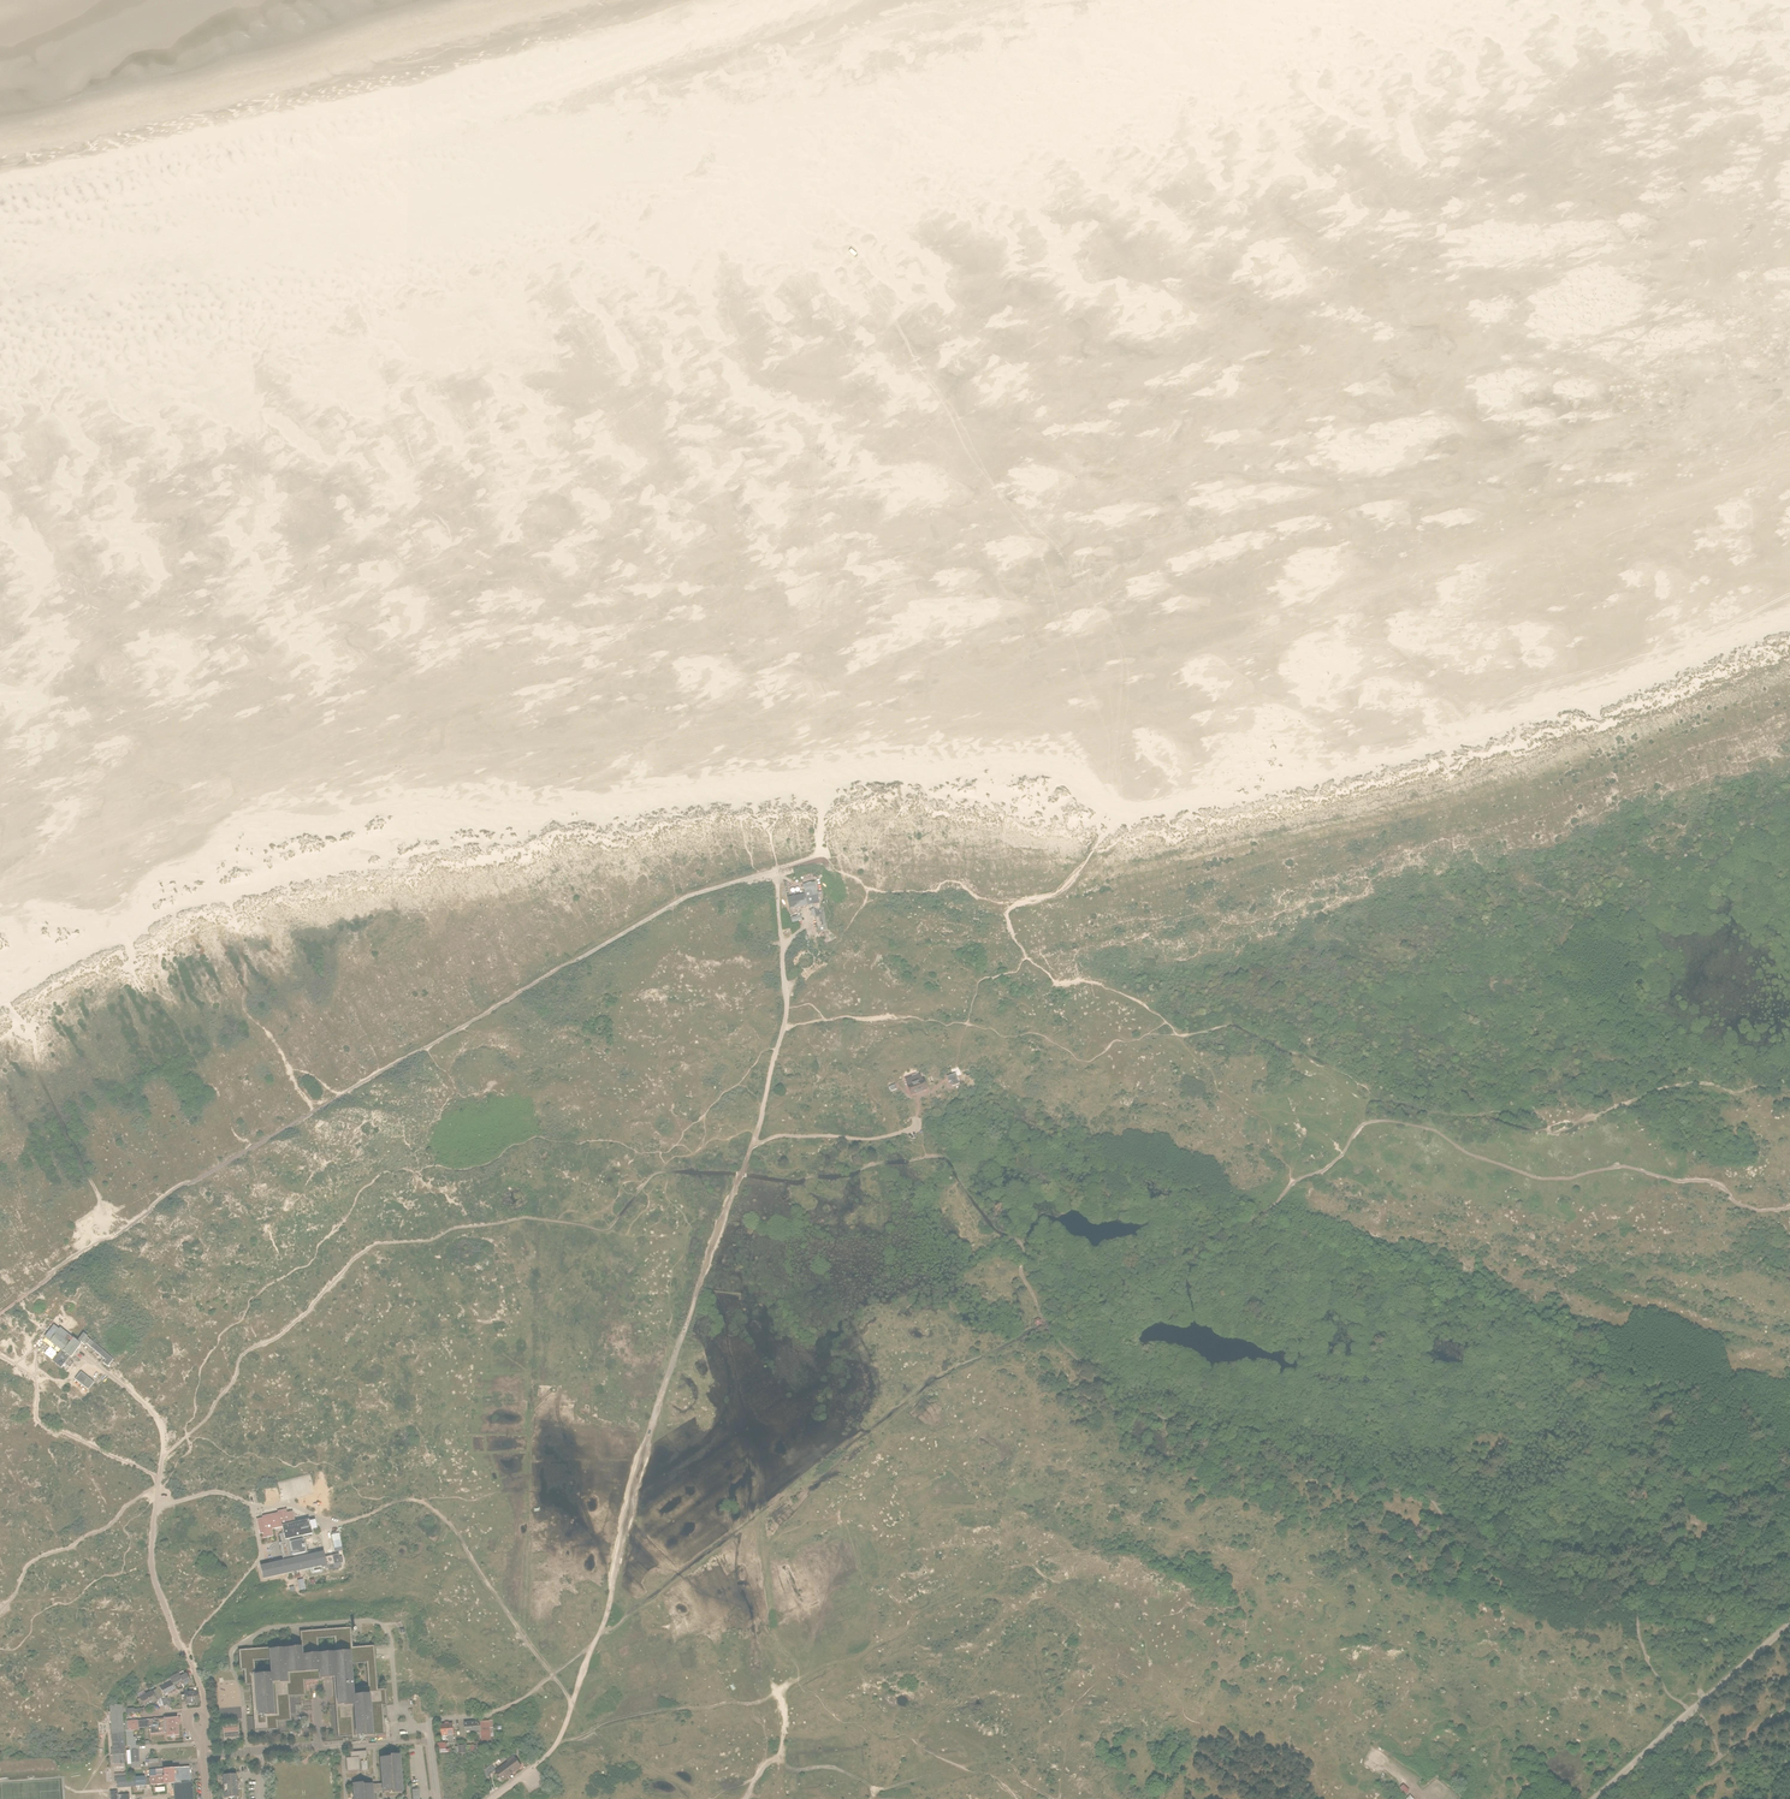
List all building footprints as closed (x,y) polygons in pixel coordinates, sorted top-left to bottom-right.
[(52,1322),(43,1333),(55,1343),(60,1347),(52,1357),(60,1364),(64,1359),(69,1363),(73,1358),(67,1354),(77,1342),(62,1329),(53,1322),(52,1322)] [(81,1343),(82,1341),(101,1357),(98,1360),(103,1364),(110,1356),(79,1330),(74,1337),(81,1343)] [(77,1370),(71,1378),(84,1387),(89,1380),(77,1370)] [(306,1554),(301,1533),(311,1531),(308,1516),(295,1519),(292,1508),(285,1510),(284,1506),(277,1508),(278,1512),(256,1517),(260,1532),(263,1531),(264,1535),(273,1533),(272,1527),(282,1525),(283,1532),(279,1533),(284,1557),(258,1563),(261,1578),(325,1564),(325,1568),(341,1565),(338,1553),(323,1556),(322,1551),(306,1554)] [(339,1531),(330,1533),(333,1546),(341,1545),(339,1531)] [(350,1646),(349,1626),(299,1628),(300,1649),(268,1650),(267,1646),(237,1647),(238,1663),(242,1663),(243,1683),(250,1683),(252,1729),(276,1728),(276,1720),(289,1720),(288,1693),(304,1693),(303,1679),(334,1677),(336,1737),(356,1736),(356,1740),(373,1739),(373,1736),(382,1736),(380,1704),(385,1704),(384,1687),(375,1688),(373,1645),(350,1646)] [(189,1682),(184,1672),(175,1677),(178,1681),(180,1687),(189,1682)] [(172,1685),(178,1681),(175,1677),(169,1680),(172,1685)] [(173,1688),(172,1685),(169,1680),(158,1686),(158,1687),(162,1694),(173,1688)] [(197,1703),(197,1691),(193,1691),(193,1687),(187,1688),(187,1692),(181,1693),(181,1703),(197,1703)] [(154,1698),(159,1696),(155,1688),(154,1688),(150,1690),(154,1698)] [(155,1700),(154,1698),(150,1690),(149,1689),(137,1696),(142,1707),(155,1700)] [(137,1730),(136,1727),(146,1727),(146,1719),(135,1720),(135,1719),(121,1719),(120,1703),(107,1704),(111,1771),(123,1770),(123,1764),(128,1763),(128,1766),(137,1766),(136,1747),(127,1748),(122,1749),(122,1730),(124,1730),(125,1736),(124,1736),(125,1744),(134,1744),(134,1735),(131,1736),(131,1730),(137,1730)] [(165,1717),(165,1734),(179,1734),(178,1716),(165,1717)] [(150,1733),(159,1733),(158,1719),(150,1720),(150,1733)] [(466,1730),(481,1729),(480,1720),(465,1721),(466,1730)] [(239,1721),(222,1722),(223,1740),(240,1740),(239,1721)] [(455,1733),(454,1723),(441,1724),(442,1734),(455,1733)] [(359,1770),(358,1759),(366,1759),(365,1751),(351,1752),(351,1758),(346,1758),(347,1771),(359,1770)] [(377,1754),(379,1789),(402,1788),(399,1753),(377,1754)] [(500,1780),(520,1766),(514,1757),(494,1771),(500,1780)] [(149,1776),(150,1785),(190,1782),(189,1771),(189,1767),(155,1770),(156,1776),(149,1776)] [(237,1797),(236,1774),(222,1775),(224,1798),(237,1797)] [(145,1775),(115,1777),(115,1787),(145,1786),(145,1775)] [(350,1782),(351,1798),(374,1798),(372,1781),(350,1782)] [(172,1798),(191,1798),(191,1784),(172,1785),(172,1798)] [(1404,1784),(1402,1787),(1408,1793),(1411,1790),(1404,1784)] [(128,1790),(108,1792),(108,1798),(128,1798),(128,1790)]
